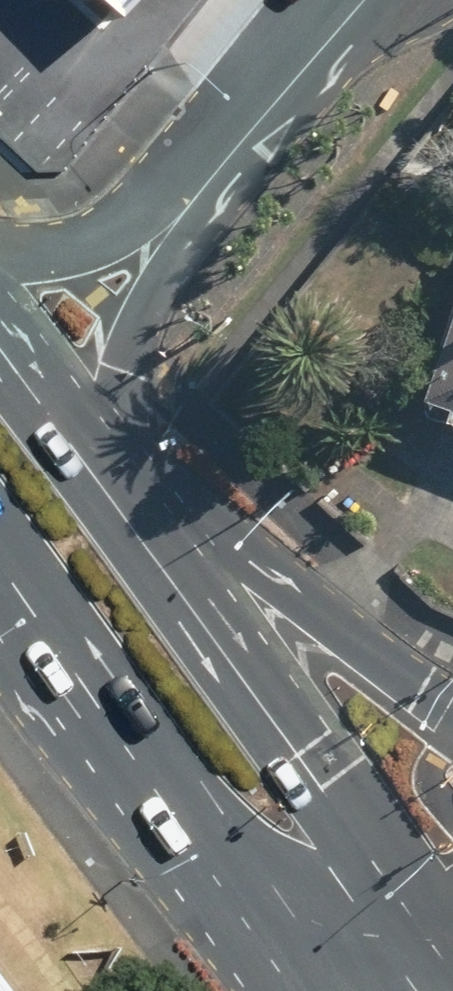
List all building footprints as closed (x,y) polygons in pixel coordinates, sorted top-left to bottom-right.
[(419,392),(443,401),(438,416),(452,421),(452,297),(419,392)] [(0,928),(0,990),(50,990),(0,928)]
